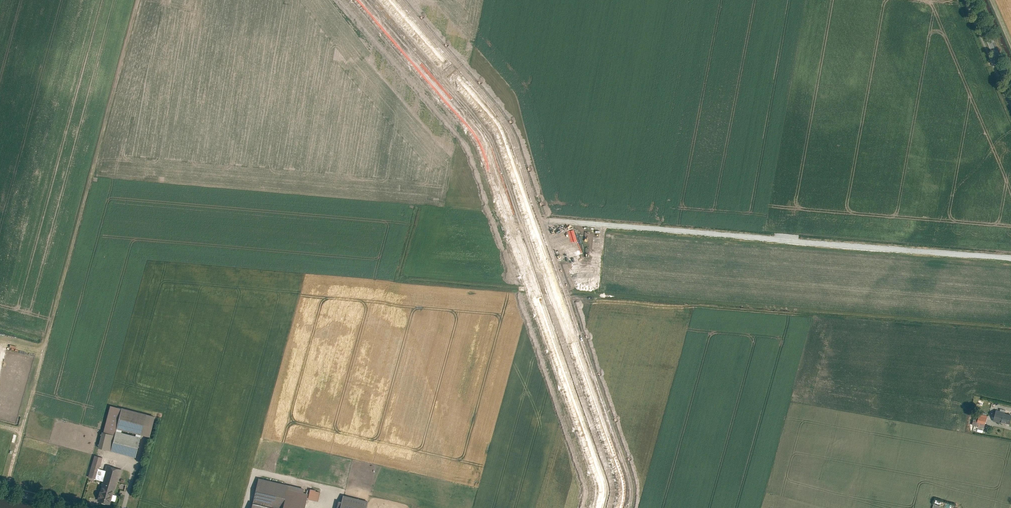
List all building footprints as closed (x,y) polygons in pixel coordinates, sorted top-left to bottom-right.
[(123,408),(113,405),(106,430),(116,432),(123,408)] [(157,415),(124,407),(119,427),(152,436),(157,415)] [(996,409),(993,421),(1001,423),(1002,422),(1010,424),(1010,422),(1010,414),(1006,413),(1006,412),(996,409)] [(985,428),(988,416),(976,413),(973,424),(985,428)] [(142,436),(118,430),(113,450),(137,456),(142,436)] [(105,431),(101,447),(112,450),(116,434),(105,431)] [(104,456),(96,455),(91,477),(98,478),(101,468),(104,456)] [(115,493),(122,468),(108,465),(107,469),(105,480),(100,500),(112,503),(114,492),(115,493)] [(105,480),(107,469),(101,468),(98,478),(105,480)] [(255,502),(281,507),(285,507),(291,485),(261,478),(255,502)] [(285,507),(307,507),(311,490),(291,485),(285,507)] [(310,497),(319,499),(322,490),(313,488),(310,497)] [(345,494),(344,501),(342,507),(368,507),(370,501),(345,494)]
